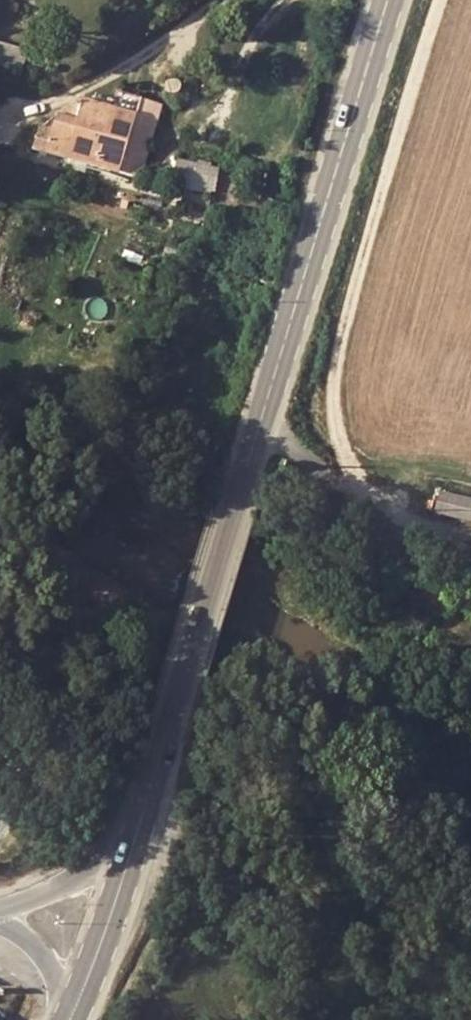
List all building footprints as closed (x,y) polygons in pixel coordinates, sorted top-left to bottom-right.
[(0,40),(0,81),(11,85),(25,49),(0,40)] [(166,83),(167,92),(172,94),(176,94),(178,93),(180,92),(181,89),(181,88),(181,87),(181,84),(180,83),(180,81),(178,79),(176,79),(173,79),(172,79),(170,79),(168,80),(166,83)] [(65,159),(97,166),(138,177),(144,158),(160,104),(117,92),(113,108),(103,144),(72,136),(65,159)] [(103,144),(113,108),(84,101),(77,117),(57,112),(50,133),(38,131),(31,150),(65,159),(72,136),(103,144)] [(162,177),(212,188),(217,166),(177,156),(175,165),(166,163),(162,177)] [(166,163),(144,158),(138,177),(161,182),(162,177),(166,163)] [(175,453),(165,450),(162,457),(174,462),(175,453)] [(434,511),(470,520),(470,499),(439,491),(434,511)]
